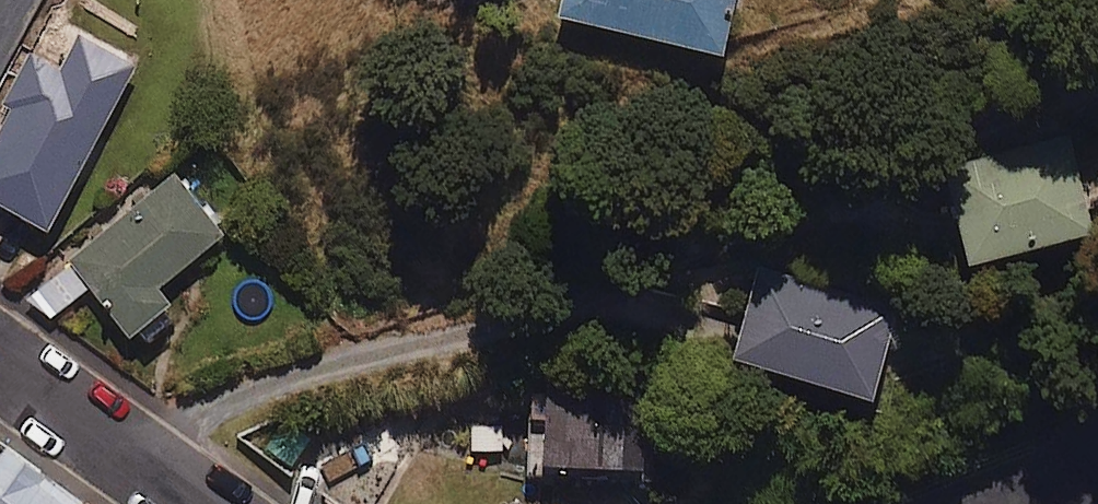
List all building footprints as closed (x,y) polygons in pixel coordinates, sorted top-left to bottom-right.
[(556,11),(720,51),(732,0),(559,0),(556,11)] [(66,26),(48,62),(32,54),(0,120),(0,201),(50,226),(132,58),(66,26)] [(1090,229),(1069,134),(945,162),(966,257),(1090,229)] [(221,230),(172,171),(70,256),(132,331),(169,300),(156,285),(221,230)] [(897,309),(761,262),(730,350),(866,397),(897,309)] [(642,392),(544,386),(539,460),(637,466),(642,392)] [(324,444),(290,416),(266,445),(299,473),(324,444)] [(3,445),(0,449),(0,503),(81,503),(3,445)]
